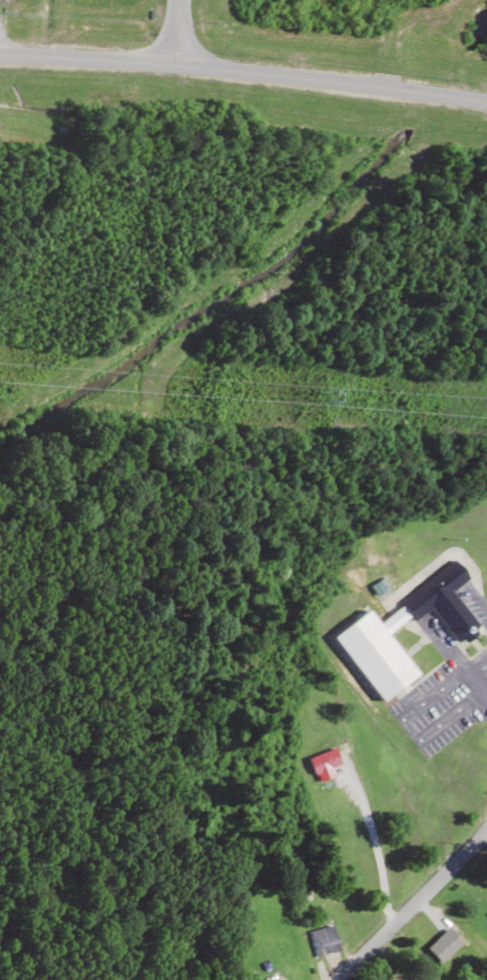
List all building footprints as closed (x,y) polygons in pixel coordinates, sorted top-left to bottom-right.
[(432,608),(459,649),(475,638),(446,594),(471,578),(457,559),(398,599),(413,621),(432,608)] [(335,776),(332,767),(342,763),(335,747),(309,757),(318,782),(335,776)] [(340,950),(333,924),(309,931),(316,957),(340,950)] [(426,947),(440,963),(463,943),(449,927),(426,947)]
